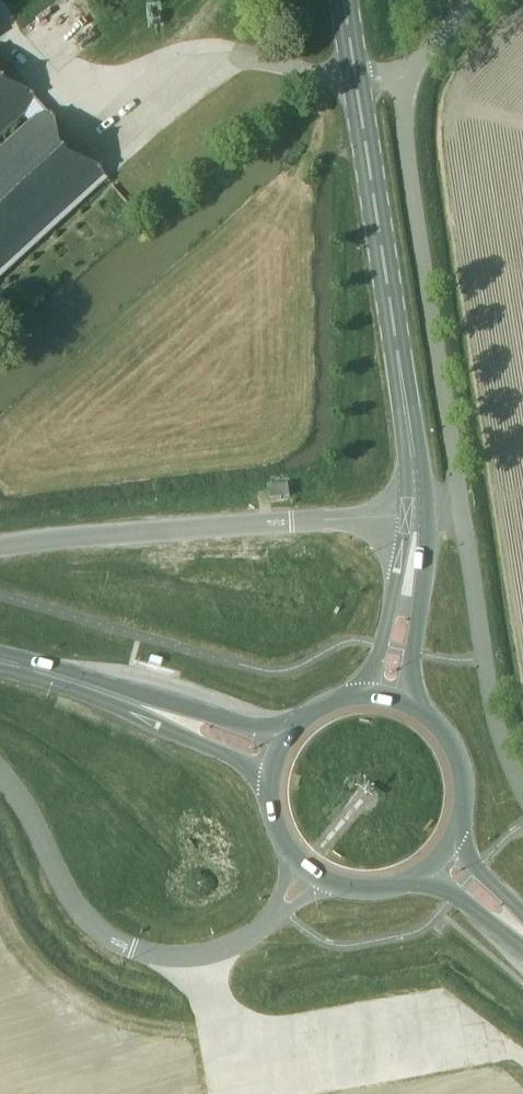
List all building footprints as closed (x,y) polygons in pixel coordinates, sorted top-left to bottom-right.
[(104,176),(0,60),(0,136),(23,116),(28,121),(0,146),(0,273),(104,176)] [(290,498),(287,484),(267,488),(270,501),(290,498)]
